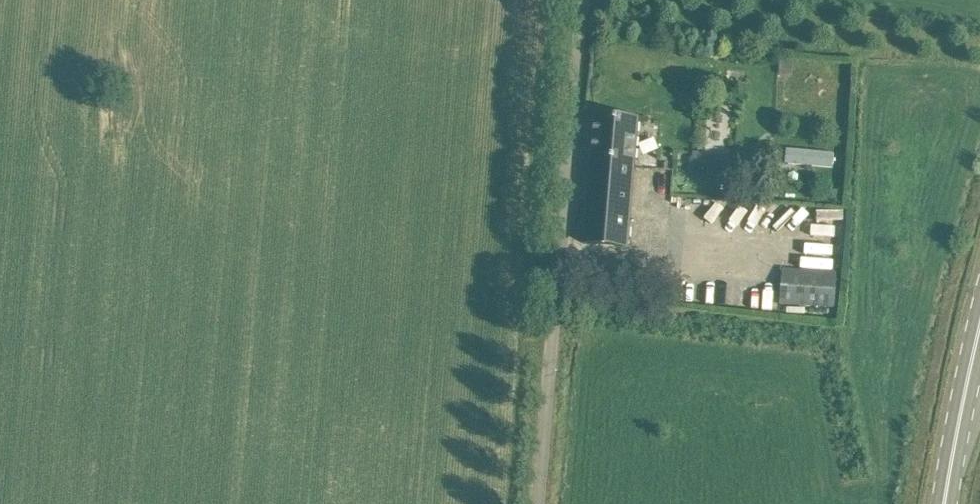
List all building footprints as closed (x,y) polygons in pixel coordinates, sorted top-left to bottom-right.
[(594,115),(587,201),(583,242),(627,246),(638,119),(594,115)] [(748,196),(763,197),(763,184),(749,183),(748,196)] [(838,273),(820,271),(784,269),(781,304),(835,309),(838,273)]
